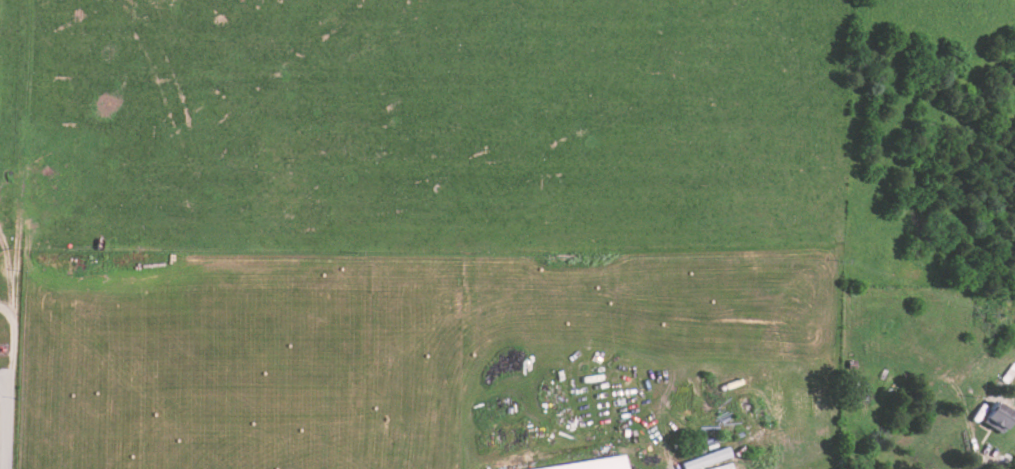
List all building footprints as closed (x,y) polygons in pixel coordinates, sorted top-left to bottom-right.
[(994,430),(1005,412),(987,401),(976,419),(994,430)] [(628,455),(537,468),(630,468),(628,455)]
